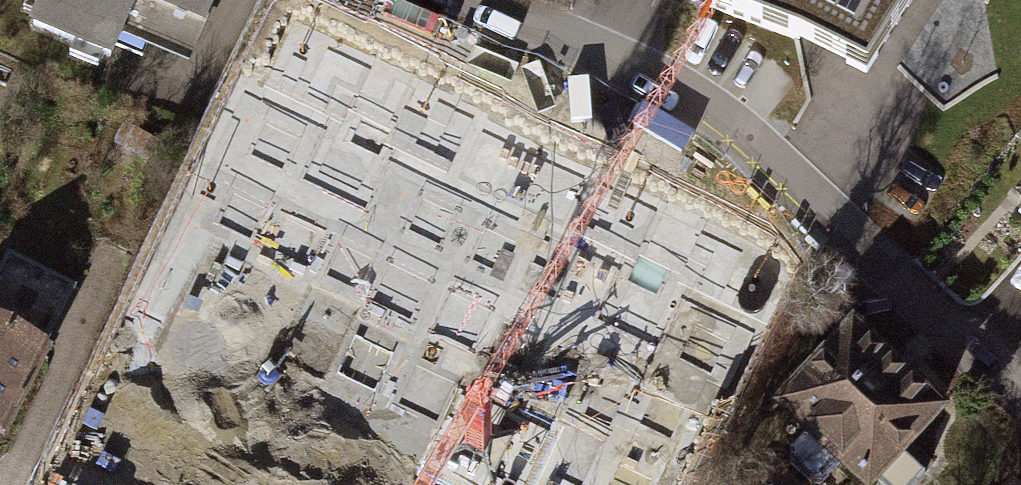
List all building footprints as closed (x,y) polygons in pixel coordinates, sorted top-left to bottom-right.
[(31,19),(191,84),(226,0),(39,0),(31,19)] [(798,44),(865,77),(916,0),(682,0),(798,44)] [(407,203),(583,255),(623,120),(447,68),(407,203)] [(319,204),(350,129),(263,93),(232,168),(319,204)] [(1011,198),(1020,207),(1020,187),(1011,198)] [(221,193),(158,318),(239,358),(301,232),(221,193)] [(0,323),(0,420),(12,426),(50,347),(0,323)] [(858,326),(779,410),(858,484),(886,484),(953,415),(858,326)] [(117,484),(192,484),(216,404),(103,370),(73,472),(117,484)] [(267,484),(466,484),(468,481),(300,408),(267,484)]
